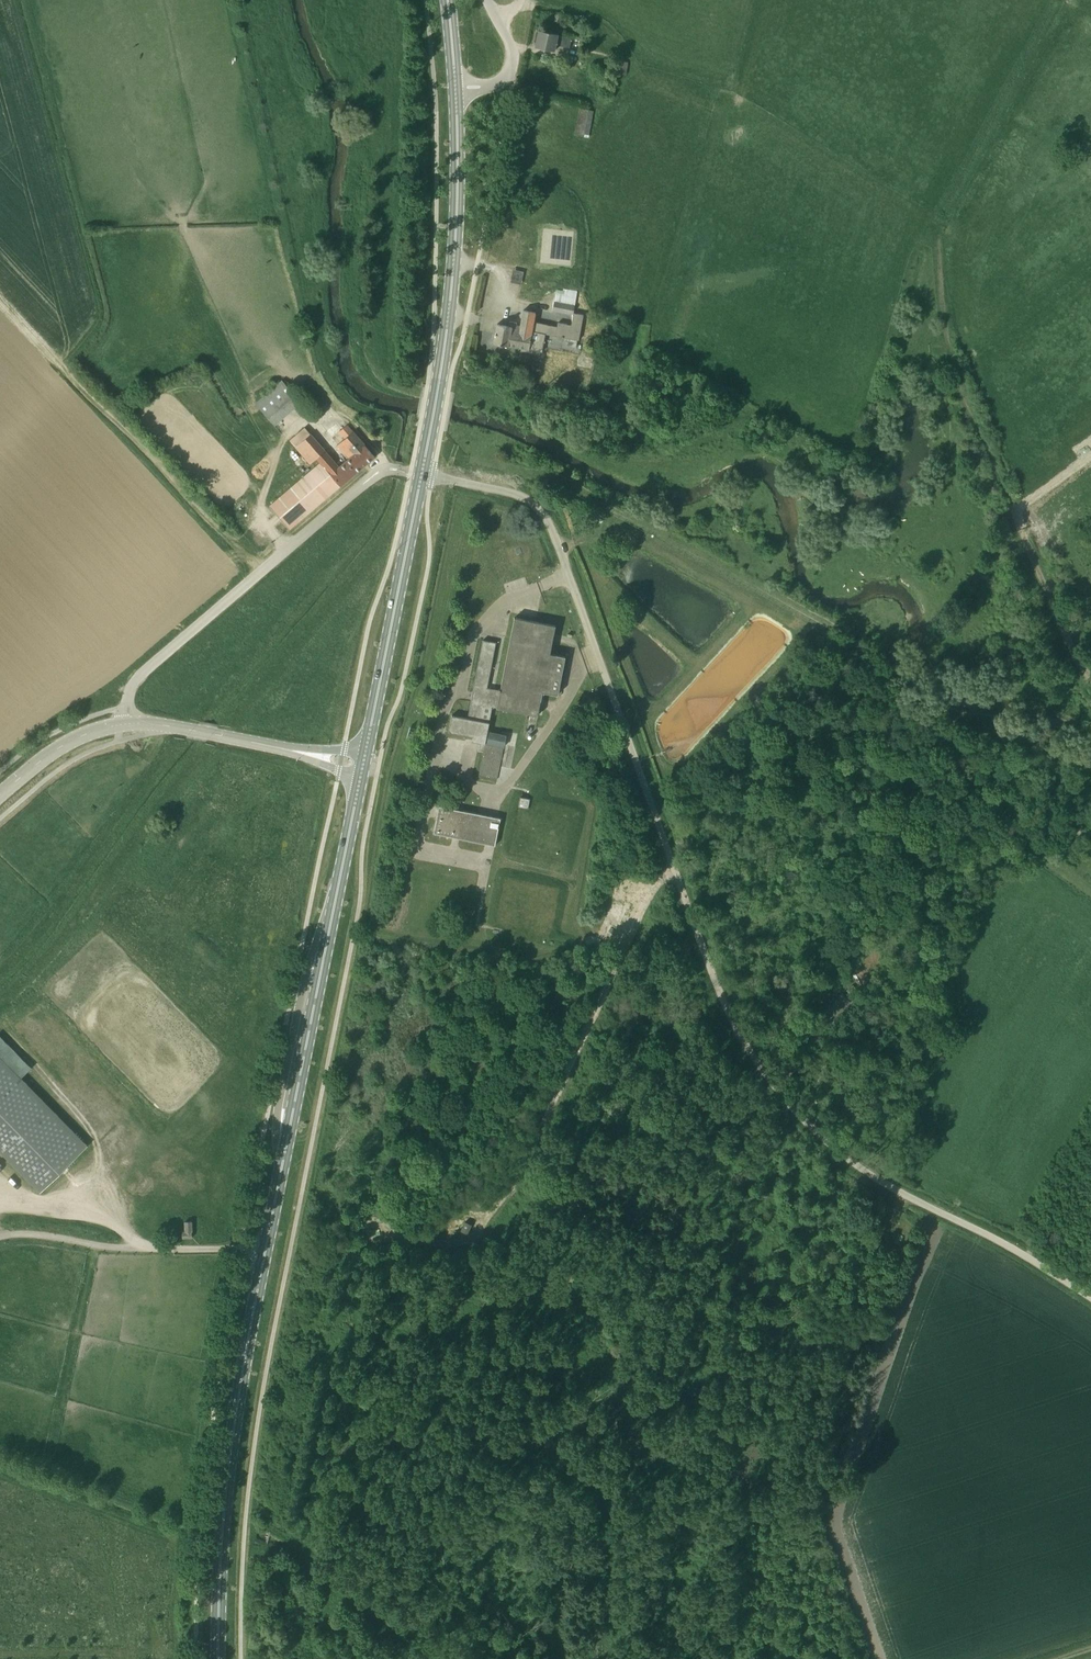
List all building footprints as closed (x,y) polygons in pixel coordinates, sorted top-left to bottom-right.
[(570,48),(572,38),(558,33),(539,29),(535,47),(555,51),(556,45),(570,48)] [(626,75),(628,62),(615,60),(613,73),(626,75)] [(588,137),(593,111),(579,108),(574,135),(588,137)] [(552,311),(573,315),(574,312),(577,297),(556,293),(552,311)] [(547,325),(534,322),(529,349),(542,352),(545,334),(555,336),(578,341),(584,315),(574,312),(573,315),(571,325),(558,322),(557,327),(547,325)] [(529,350),(529,349),(534,322),(535,315),(523,313),(520,326),(516,325),(517,323),(510,321),(509,326),(497,324),(493,344),(509,347),(509,346),(529,350)] [(533,357),(518,354),(516,366),(531,369),(533,357)] [(578,355),(578,365),(590,365),(591,356),(578,355)] [(255,403),(273,425),(274,426),(301,403),(281,380),(255,403)] [(336,445),(348,458),(364,445),(353,432),(347,424),(338,432),(344,439),(336,445)] [(317,464),(321,465),(329,474),(339,466),(304,426),(288,440),(295,447),(308,464),(312,468),(317,464)] [(340,485),(340,486),(374,456),(364,445),(348,458),(339,466),(329,474),(340,485)] [(340,486),(340,485),(329,474),(321,465),(317,464),(312,468),(312,469),(292,486),(283,493),(269,506),(289,529),(340,486)] [(556,626),(548,624),(515,618),(501,690),(488,688),(496,643),(483,640),(467,718),(452,715),(449,731),(474,736),(473,740),(486,743),(479,776),(497,780),(507,734),(488,731),(493,707),(539,716),(543,692),(558,695),(566,657),(551,654),(556,626)] [(519,807),(522,807),(529,809),(530,799),(521,797),(519,807)] [(434,832),(450,836),(496,845),(501,818),(439,805),(439,809),(436,819),(434,832)] [(843,1007),(845,1009),(851,1002),(843,993),(828,1007),(835,1014),(843,1007)] [(20,1076),(30,1066),(0,1036),(0,1056),(20,1076)] [(38,1196),(88,1146),(72,1129),(20,1076),(0,1056),(0,1157),(38,1196)] [(116,1138),(133,1115),(127,1110),(110,1134),(116,1138)] [(191,1221),(185,1221),(185,1232),(182,1232),(182,1238),(192,1237),(191,1221)] [(471,1226),(463,1223),(459,1234),(466,1237),(471,1226)]
